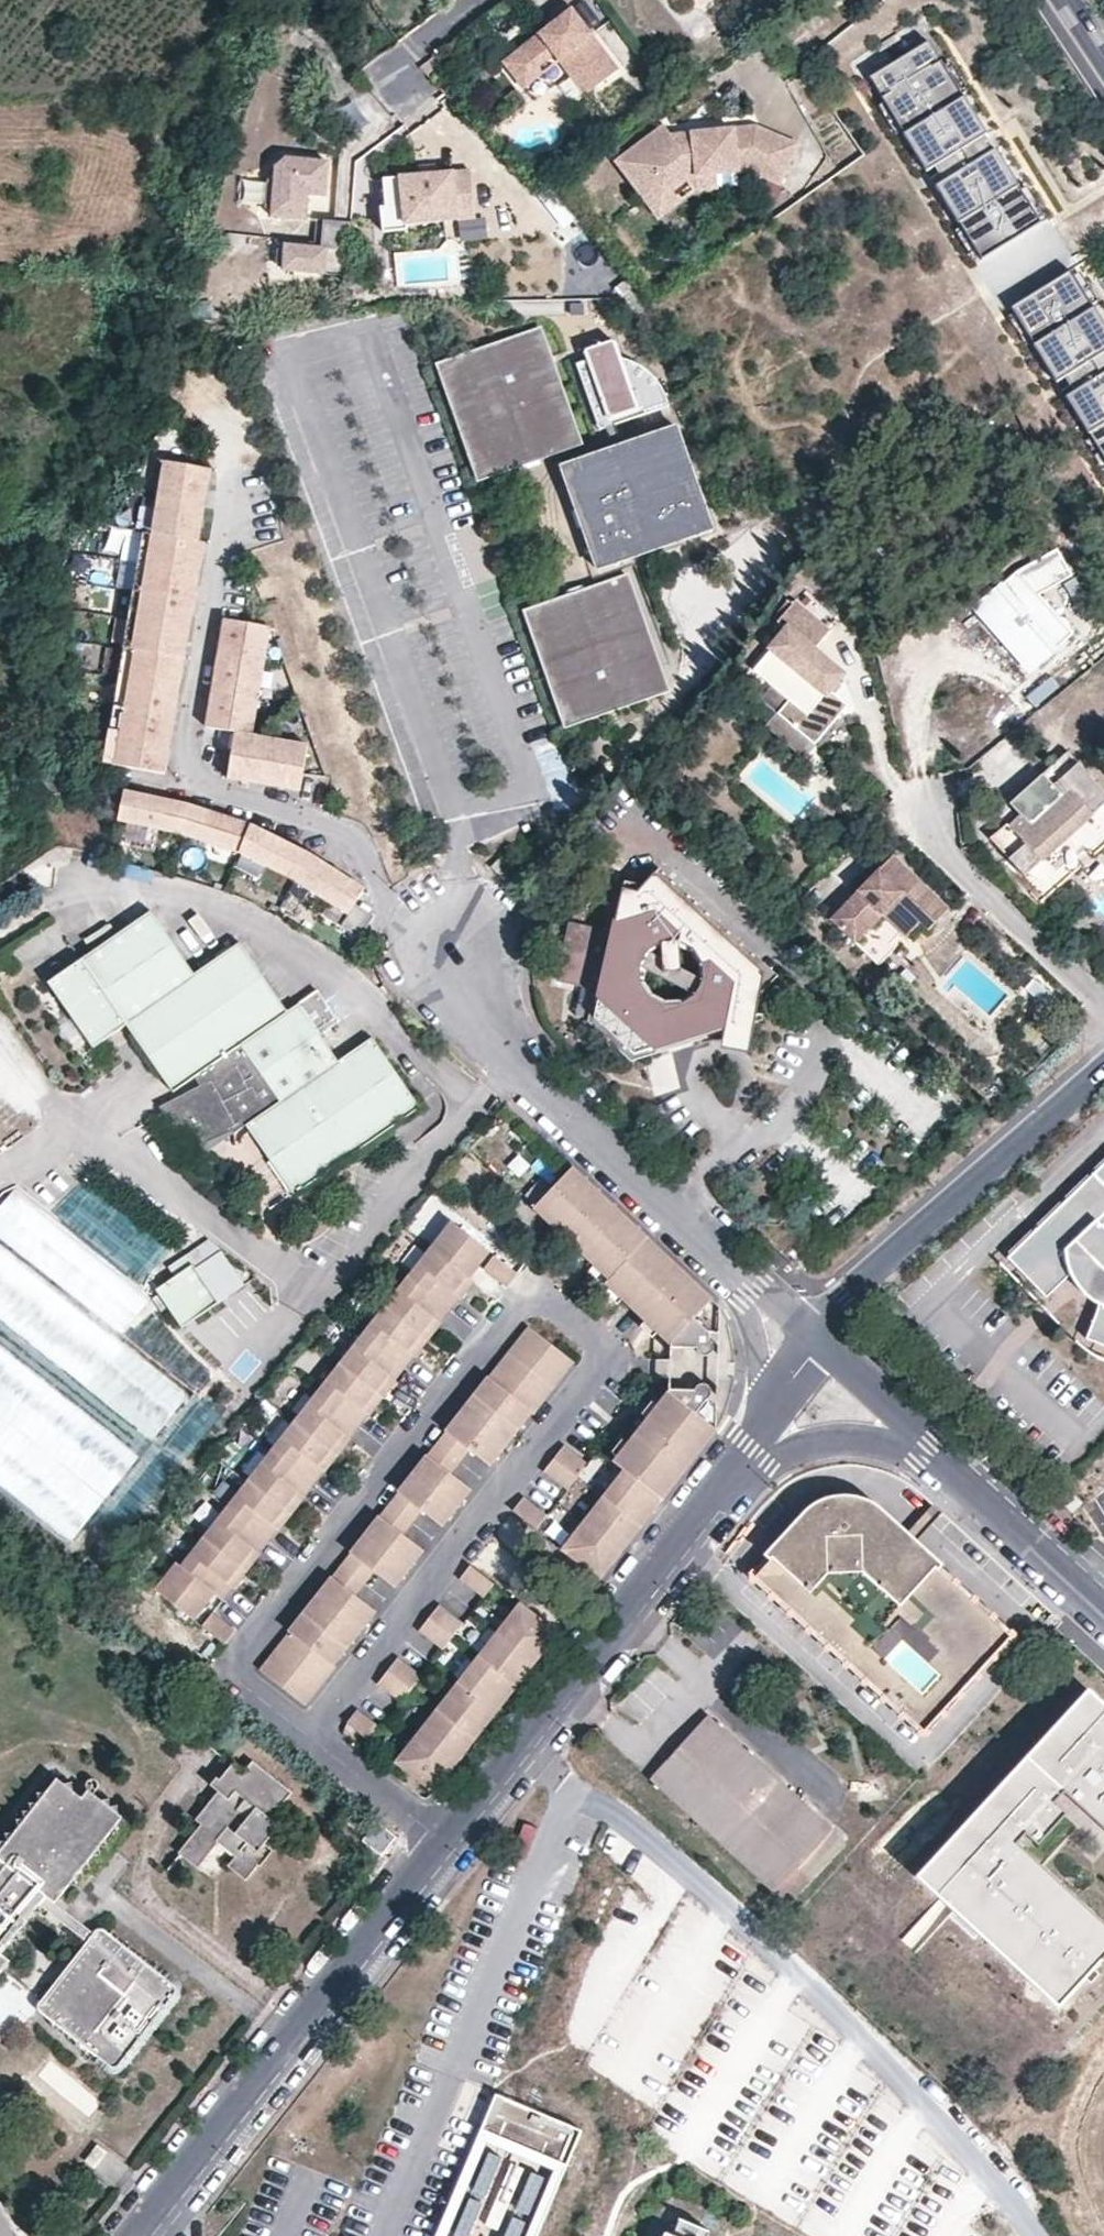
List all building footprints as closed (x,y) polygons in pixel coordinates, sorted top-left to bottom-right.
[(618,68),(567,2),(552,14),(557,20),(504,61),(524,86),(559,59),(586,94),(618,68)] [(932,44),(872,81),(983,259),(1044,221),(932,44)] [(799,149),(758,134),(698,136),(689,137),(690,147),(678,147),(670,137),(662,128),(615,165),(646,202),(660,219),(677,205),(668,194),(689,177),(729,175),(745,174),(784,189),(799,149)] [(690,147),(689,137),(670,137),(678,147),(690,147)] [(274,159),(271,215),(306,217),(307,195),(328,196),(330,155),(285,153),(274,159)] [(437,167),(422,168),(423,177),(437,175),(437,167)] [(479,218),(473,171),(437,175),(423,177),(387,181),(390,209),(390,210),(407,208),(409,226),(479,218)] [(352,220),(324,217),(321,243),(329,244),(329,247),(349,248),(352,220)] [(321,243),(284,240),(282,269),(327,273),(329,247),(329,244),(321,243)] [(329,247),(327,273),(347,274),(349,248),(329,247)] [(1015,303),(1103,449),(1103,318),(1073,268),(1015,303)] [(584,447),(543,331),(439,368),(480,483),(584,447)] [(626,360),(621,359),(615,341),(587,351),(590,361),(578,365),(600,425),(639,411),(641,417),(672,406),(669,399),(666,392),(661,385),(656,378),(650,373),(644,368),(638,364),(632,362),(626,360)] [(602,432),(641,417),(639,411),(600,425),(602,432)] [(715,527),(679,427),(564,469),(578,509),(599,569),(715,527)] [(205,546),(205,543),(199,542),(206,499),(211,469),(165,461),(153,534),(144,532),(103,763),(164,774),(167,756),(175,710),(183,669),(190,626),(198,584),(205,546)] [(1035,667),(1073,634),(1039,595),(1072,576),(1057,549),(1018,571),(1000,586),(1004,590),(983,608),(1035,667)] [(671,690),(630,574),(525,612),(567,725),(671,690)] [(829,629),(794,599),(776,620),(786,629),(751,668),(769,684),(780,672),(796,687),(786,698),(775,712),(811,744),(845,704),(827,689),(840,674),(811,649),(829,629)] [(309,745),(253,735),(272,627),(226,619),(224,632),(217,672),(207,727),(236,732),(234,741),(231,763),(228,778),(260,784),(301,791),(309,745)] [(796,687),(780,672),(769,684),(786,698),(796,687)] [(1019,703),(1042,686),(1033,674),(1010,691),(1019,703)] [(1091,813),(1060,780),(1052,787),(1043,776),(1012,805),(1022,816),(1011,827),(1008,825),(994,840),(1012,857),(1019,851),(1035,866),(1082,822),(1091,813)] [(277,834),(253,822),(246,820),(218,810),(201,804),(191,800),(185,799),(167,795),(137,788),(127,786),(116,784),(112,803),(123,806),(121,816),(183,829),(241,850),(296,878),(348,914),(341,925),(359,937),(361,937),(363,934),(374,918),(373,915),(372,914),(370,914),(369,912),(355,903),(364,891),(364,888),(357,884),(337,870),(311,852),(305,849),(277,834)] [(861,808),(850,798),(838,811),(849,821),(861,808)] [(903,867),(893,857),(884,867),(894,877),(903,867)] [(514,871),(499,858),(491,868),(505,881),(514,871)] [(599,988),(593,1019),(633,1056),(684,1039),(767,1011),(762,995),(777,977),(658,867),(640,885),(624,880),(613,931),(599,988)] [(949,911),(903,867),(894,877),(884,867),(831,922),(855,945),(883,916),(897,901),(920,923),(921,923),(929,931),(949,911)] [(920,923),(897,901),(883,916),(906,938),(920,923)] [(329,1056),(295,1006),(282,1016),(277,1019),(270,1009),(274,1006),(232,945),(189,975),(145,912),(77,961),(44,985),(89,1050),(122,1029),(130,1023),(135,1029),(126,1035),(169,1098),(191,1082),(197,1091),(156,1112),(175,1138),(178,1137),(194,1151),(229,1134),(230,1136),(242,1128),(290,1199),(347,1160),(344,1155),(354,1148),(357,1153),(418,1111),(368,1040),(334,1064),(335,1065),(329,1070),(322,1060),(329,1056)] [(599,988),(613,931),(570,921),(557,978),(599,988)] [(282,1016),(274,1006),(270,1009),(277,1019),(282,1016)] [(122,1029),(126,1035),(135,1029),(130,1023),(122,1029)] [(646,1059),(653,1094),(679,1089),(672,1054),(646,1059)] [(334,1064),(329,1056),(322,1060),(329,1070),(335,1065),(334,1064)] [(193,1162),(230,1136),(229,1134),(194,1151),(178,1137),(175,1138),(193,1162)] [(347,1160),(357,1153),(354,1148),(344,1155),(347,1160)] [(1069,1201),(1007,1261),(1045,1300),(1067,1283),(1072,1280),(1075,1284),(1079,1287),(1082,1292),(1084,1293),(1086,1295),(1090,1298),(1094,1301),(1099,1303),(1087,1340),(1103,1347),(1103,1167),(1069,1201)] [(679,1270),(674,1265),(648,1241),(617,1212),(591,1187),(578,1175),(572,1169),(534,1210),(610,1281),(606,1285),(671,1346),(697,1347),(697,1348),(697,1349),(697,1350),(698,1351),(698,1352),(699,1352),(699,1353),(700,1353),(701,1354),(702,1354),(703,1354),(705,1354),(706,1354),(707,1354),(707,1353),(708,1353),(709,1352),(710,1351),(710,1350),(711,1350),(711,1349),(711,1348),(711,1346),(711,1345),(710,1344),(709,1343),(710,1337),(720,1337),(721,1313),(716,1306),(710,1299),(704,1294),(700,1290),(679,1270)] [(488,1254),(449,1223),(430,1248),(469,1279),(488,1254)] [(218,1249),(203,1239),(182,1252),(192,1266),(214,1251),(217,1250),(218,1249)] [(430,1248),(407,1277),(450,1310),(472,1281),(469,1279),(430,1248)] [(241,1284),(221,1256),(214,1251),(192,1266),(191,1266),(216,1301),(241,1284)] [(517,1277),(494,1258),(483,1272),(507,1291),(517,1277)] [(188,1263),(153,1289),(180,1327),(216,1301),(191,1266),(188,1263)] [(407,1277),(384,1303),(428,1343),(450,1310),(407,1277)] [(384,1303),(362,1332),(405,1369),(428,1343),(384,1303)] [(574,1365),(529,1329),(259,1672),(305,1708),(335,1669),(333,1667),(341,1657),(361,1631),(368,1622),(375,1613),(355,1598),(374,1574),(394,1589),(395,1587),(404,1576),(412,1566),(422,1553),(403,1537),(422,1513),(441,1528),(451,1516),(460,1505),(470,1492),(451,1476),(470,1452),(489,1468),(496,1460),(525,1421),(531,1414),(534,1416),(574,1365)] [(381,1398),(405,1369),(362,1332),(337,1364),(381,1398)] [(314,1393),(357,1427),(381,1398),(337,1364),(314,1393)] [(292,1420),(335,1456),(357,1427),(314,1393),(292,1420)] [(562,1552),(599,1581),(606,1572),(616,1560),(621,1554),(627,1547),(630,1542),(633,1539),(636,1535),(639,1532),(643,1526),(647,1520),(652,1514),(654,1512),(656,1509),(658,1507),(664,1500),(674,1487),(681,1478),(683,1475),(690,1467),(694,1461),(710,1441),(716,1433),(717,1422),(717,1410),(707,1407),(707,1406),(707,1405),(707,1404),(707,1403),(707,1402),(706,1401),(705,1400),(705,1399),(704,1399),(703,1398),(702,1397),(701,1397),(700,1397),(699,1397),(698,1397),(697,1397),(696,1397),(696,1398),(695,1398),(694,1399),(693,1400),(693,1401),(692,1402),(669,1395),(614,1465),(625,1473),(562,1552)] [(292,1420),(269,1450),(313,1483),(335,1456),(292,1420)] [(589,1467),(565,1448),(543,1475),(567,1493),(589,1467)] [(245,1480),(291,1514),(313,1483),(269,1450),(245,1480)] [(222,1510),(265,1546),(291,1514),(245,1480),(222,1510)] [(1082,1503),(1065,1487),(1057,1498),(1073,1513),(1082,1503)] [(863,1537),(881,1518),(872,1510),(865,1504),(859,1501),(853,1499),(848,1499),(841,1499),(835,1501),(831,1502),(825,1504),(821,1507),(817,1510),(813,1513),(808,1517),(803,1522),(823,1540),(839,1522),(846,1521),(863,1537)] [(548,1518),(524,1500),(513,1514),(537,1533),(548,1518)] [(222,1510),(200,1536),(245,1571),(265,1546),(222,1510)] [(1009,1636),(881,1518),(863,1537),(846,1521),(839,1522),(823,1540),(803,1522),(789,1538),(753,1576),(922,1730),(1009,1636)] [(200,1536),(177,1567),(222,1603),(245,1571),(200,1536)] [(173,1564),(152,1589),(191,1625),(212,1598),(177,1567),(173,1564)] [(470,1568),(460,1581),(483,1600),(494,1586),(470,1568)] [(396,1765),(433,1794),(441,1784),(471,1746),(501,1706),(541,1656),(557,1636),(520,1607),(396,1765)] [(440,1607),(419,1633),(442,1652),(463,1626),(440,1607)] [(211,1616),(201,1629),(224,1648),(235,1634),(211,1616)] [(398,1660),(377,1686),(401,1705),(421,1678),(398,1660)] [(915,1871),(1055,1999),(1103,1946),(1103,1920),(1013,1837),(1062,1784),(1103,1823),(1103,1701),(1086,1685),(915,1871)] [(347,1725),(370,1744),(381,1730),(357,1712),(347,1725)] [(831,1827),(709,1716),(680,1749),(650,1782),(771,1892),(772,1891),(829,1829),(831,1827)] [(190,1841),(206,1854),(215,1842),(234,1858),(228,1866),(246,1881),(258,1865),(251,1860),(265,1842),(278,1825),(271,1820),(292,1794),(252,1763),(243,1774),(232,1766),(220,1781),(217,1778),(210,1787),(219,1795),(227,1801),(218,1812),(210,1806),(197,1822),(202,1827),(190,1841)] [(56,1779),(0,1850),(0,1963),(4,1958),(1,1956),(38,1907),(87,1945),(41,2004),(38,2006),(39,2008),(40,2012),(42,2015),(102,2071),(104,2073),(106,2075),(109,2076),(114,2075),(116,2074),(118,2074),(121,2073),(123,2071),(127,2067),(179,1999),(181,1994),(181,1992),(180,1988),(178,1984),(177,1981),(175,1979),(107,1931),(102,1928),(99,1928),(97,1928),(93,1934),(64,1911),(56,1904),(123,1820),(92,1795),(93,1793),(96,1790),(97,1788),(97,1786),(97,1784),(97,1782),(97,1780),(95,1778),(93,1776),(90,1776),(82,1786),(87,1790),(79,1799),(56,1779)] [(227,1801),(219,1795),(210,1806),(218,1812),(227,1801)] [(368,1822),(351,1809),(344,1819),(360,1833),(368,1822)] [(383,1857),(397,1839),(377,1824),(364,1841),(383,1857)] [(845,1843),(829,1829),(772,1891),(787,1905),(845,1843)] [(195,1866),(206,1854),(190,1841),(180,1854),(195,1866)] [(901,1939),(913,1950),(942,1917),(930,1907),(901,1939)] [(494,2093),(433,2235),(538,2235),(582,2133),(494,2093)] [(673,2233),(681,2235),(707,2235),(710,2229),(680,2216),(673,2233)]
